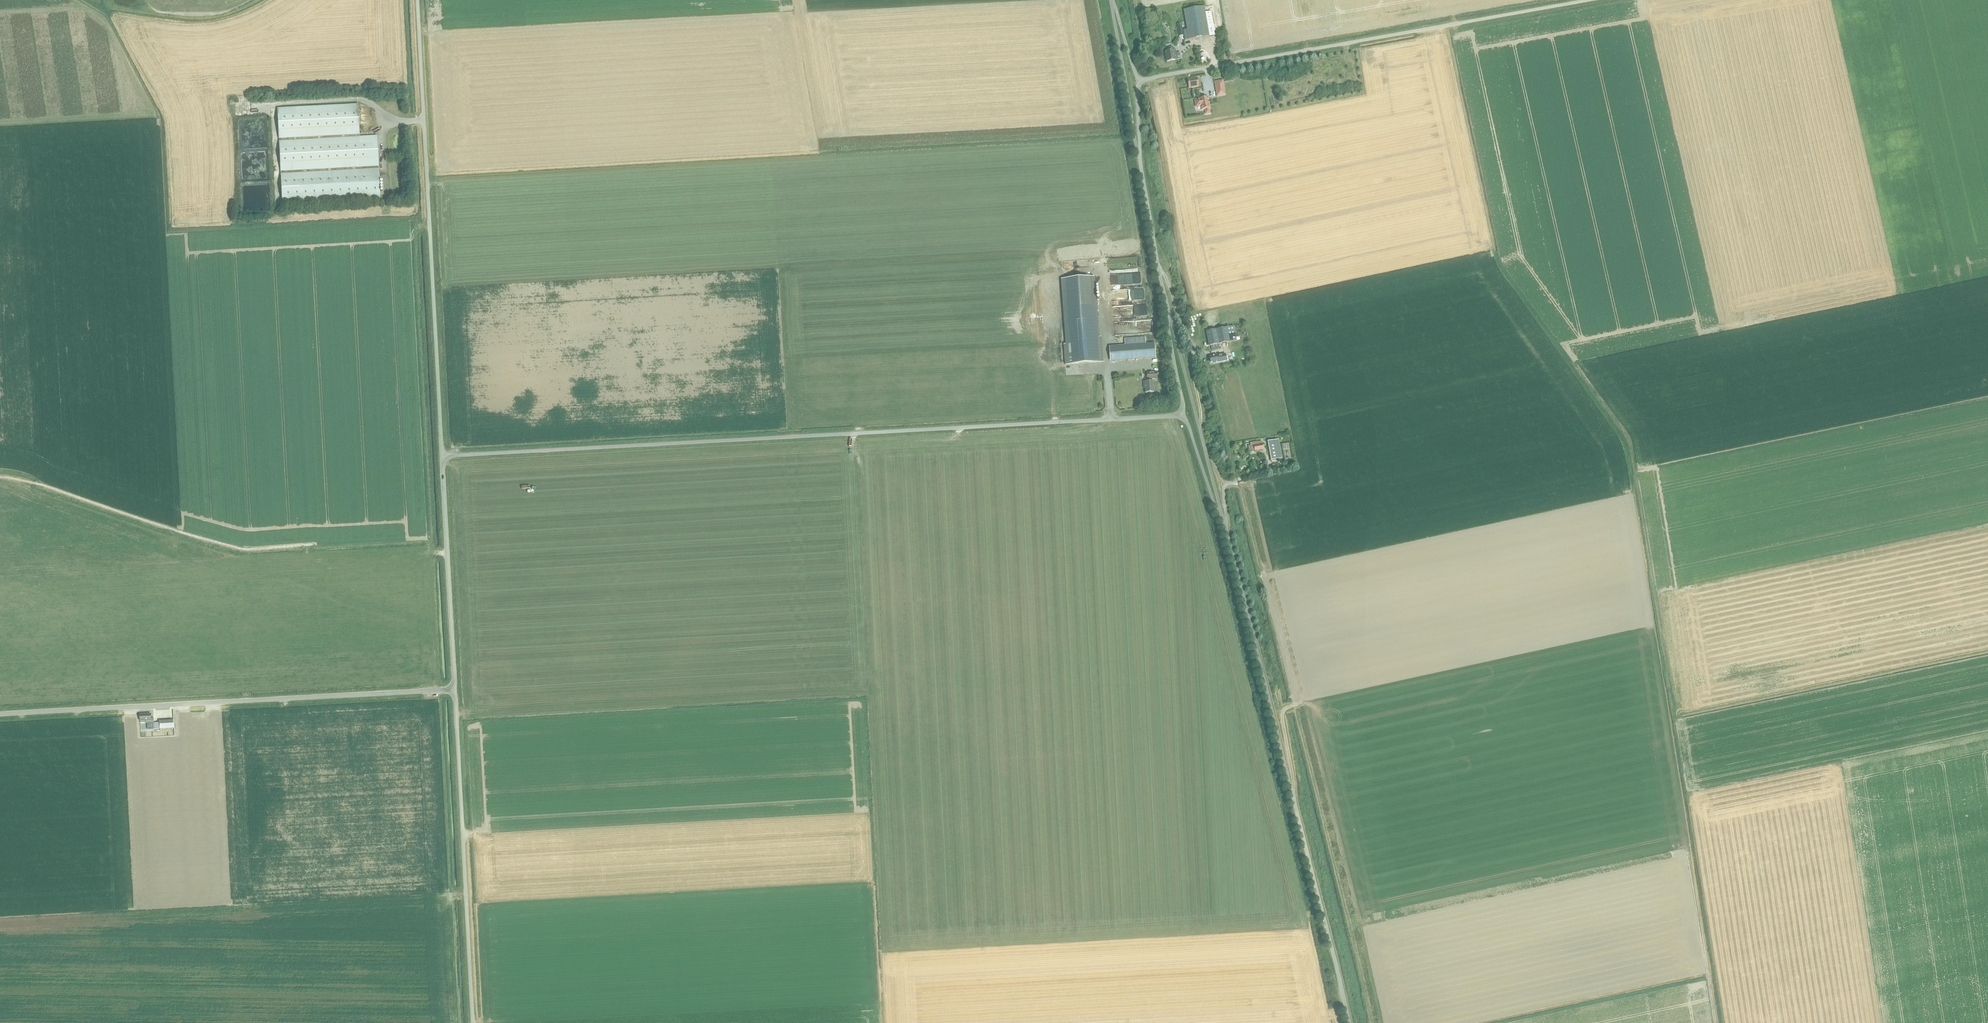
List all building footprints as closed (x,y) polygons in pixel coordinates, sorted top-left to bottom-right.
[(1205,12),(1204,7),(1184,10),(1187,30),(1184,30),(1185,40),(1202,38),(1215,35),(1211,11),(1205,12)] [(1167,52),(1165,52),(1167,62),(1181,59),(1180,56),(1180,53),(1176,54),(1176,50),(1173,50),(1173,47),(1167,48),(1167,52)] [(1197,78),(1188,79),(1189,89),(1199,87),(1197,78)] [(1215,83),(1217,96),(1224,94),(1222,82),(1215,83)] [(1209,101),(1208,97),(1200,99),(1195,100),(1196,107),(1201,106),(1202,110),(1205,109),(1206,113),(1210,112),(1209,109),(1210,109),(1209,104),(1210,104),(1209,101)] [(312,108),(279,109),(281,198),(341,197),(341,196),(380,195),(378,135),(359,135),(358,112),(354,112),(354,106),(351,107),(351,111),(341,111),(341,112),(322,112),(322,113),(316,113),(316,111),(312,111),(312,108)] [(236,118),(238,149),(269,148),(267,117),(236,118)] [(271,182),(269,148),(238,149),(239,183),(271,182)] [(272,211),(271,182),(239,183),(241,213),(272,211)] [(1139,272),(1110,274),(1110,284),(1120,283),(1120,282),(1124,282),(1124,283),(1139,282),(1139,272)] [(1093,277),(1062,279),(1069,364),(1103,362),(1101,342),(1098,342),(1097,337),(1093,277)] [(1113,299),(1142,299),(1142,289),(1113,289),(1113,299)] [(1129,315),(1145,314),(1144,304),(1129,305),(1129,315)] [(1138,332),(1151,331),(1150,319),(1136,320),(1136,327),(1144,327),(1144,325),(1146,325),(1146,329),(1138,329),(1138,332)] [(1234,326),(1206,331),(1209,346),(1211,346),(1212,351),(1220,349),(1219,344),(1237,341),(1234,326)] [(1125,345),(1119,346),(1120,361),(1155,358),(1155,351),(1154,343),(1146,344),(1145,337),(1133,338),(1124,339),(1125,345)] [(1210,357),(1211,363),(1213,362),(1214,362),(1214,363),(1217,363),(1221,362),(1227,361),(1225,354),(1222,355),(1214,356),(1213,356),(1213,357),(1210,357)] [(1148,382),(1144,382),(1144,386),(1145,386),(1146,393),(1154,392),(1153,381),(1150,381),(1150,379),(1154,379),(1157,378),(1157,372),(1153,373),(1147,373),(1147,379),(1148,379),(1148,382)] [(1268,442),(1271,461),(1282,459),(1279,440),(1268,442)] [(1258,442),(1250,443),(1252,451),(1255,451),(1255,452),(1263,450),(1262,445),(1262,442),(1258,443),(1258,442)] [(151,714),(140,715),(140,721),(141,721),(141,723),(147,723),(148,730),(154,729),(160,729),(164,729),(174,728),(173,720),(160,721),(160,723),(154,723),(154,722),(154,718),(151,718),(151,714)]
